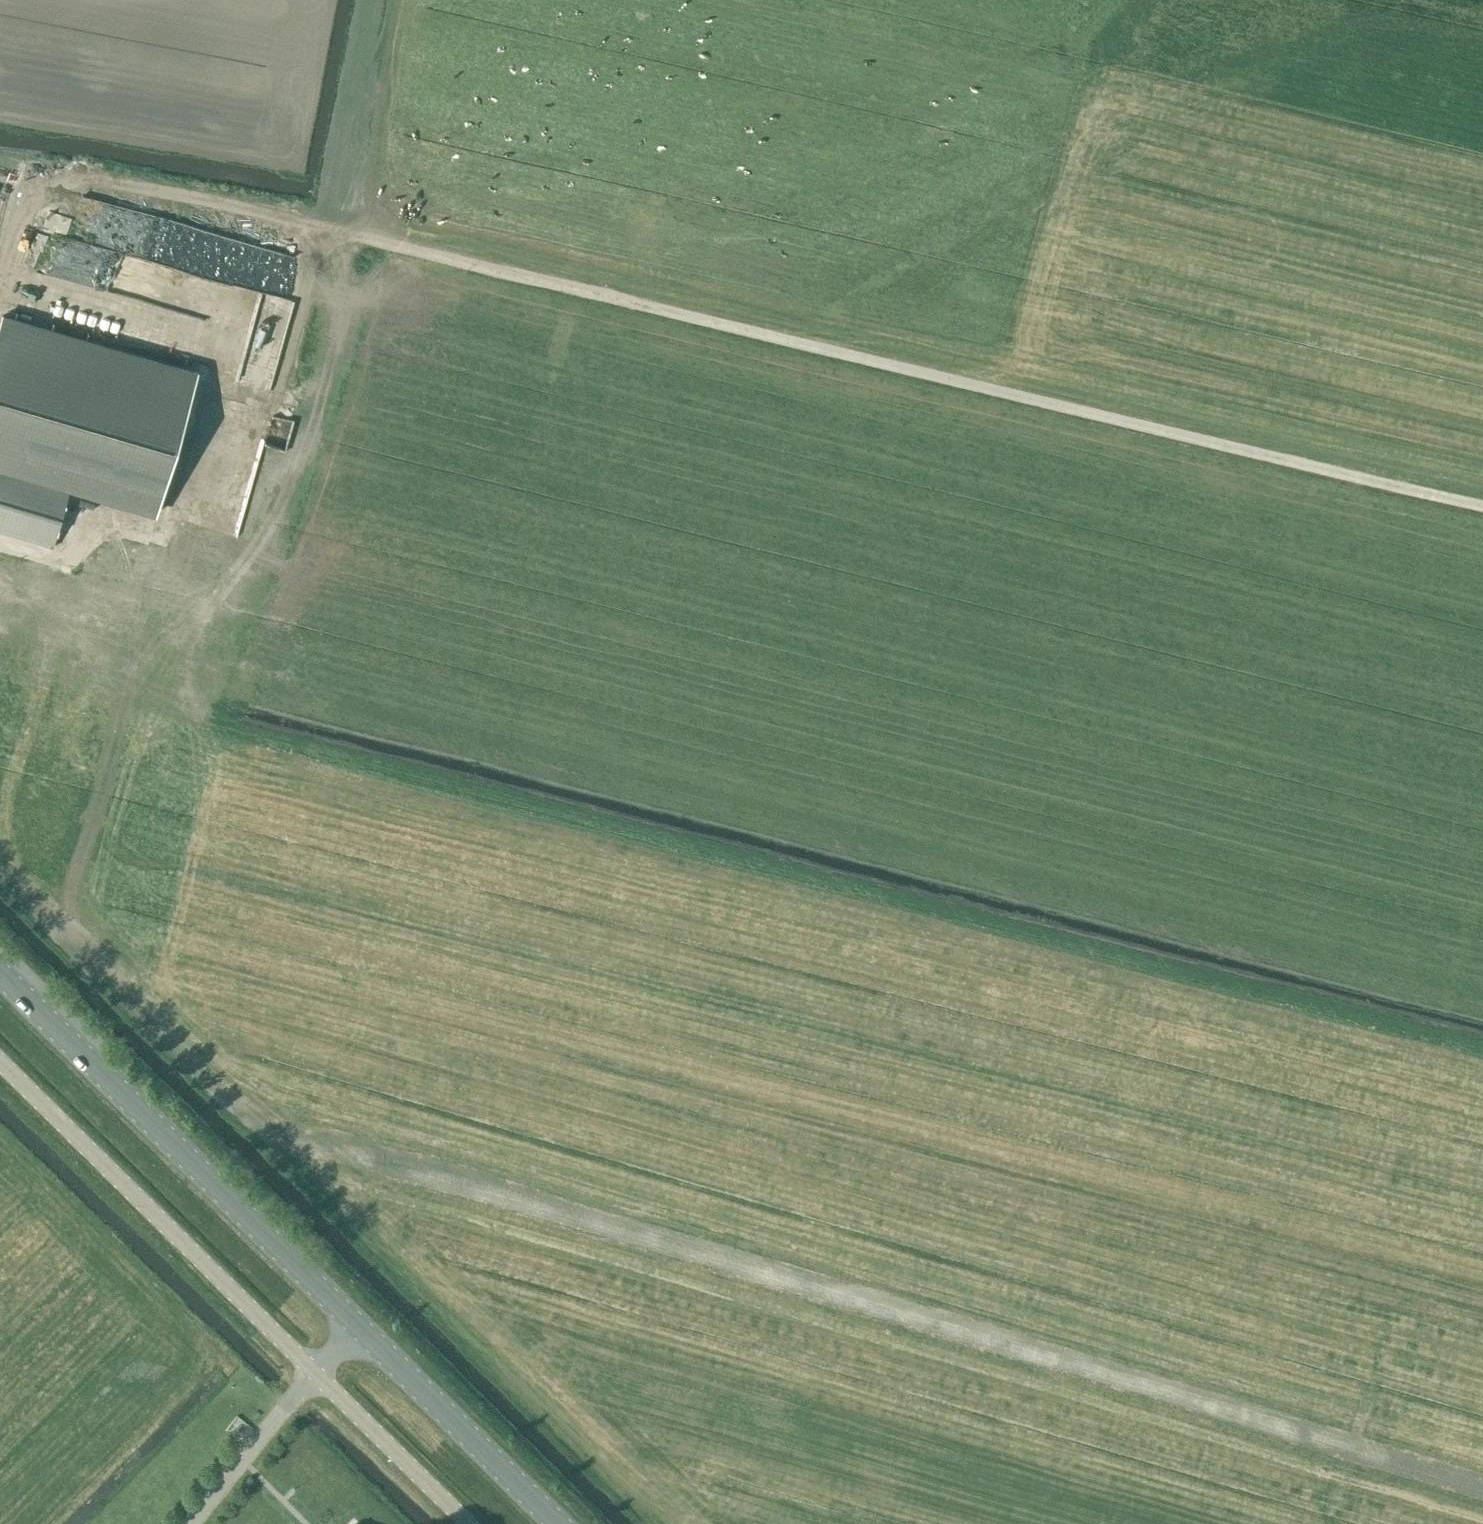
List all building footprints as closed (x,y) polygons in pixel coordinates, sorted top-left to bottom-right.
[(216,354),(213,366),(237,371),(239,358),(216,354)] [(60,390),(71,389),(70,371),(59,371),(60,390)] [(70,487),(155,512),(173,449),(0,398),(0,466),(70,487)] [(70,487),(0,466),(0,531),(52,547),(70,487)]
